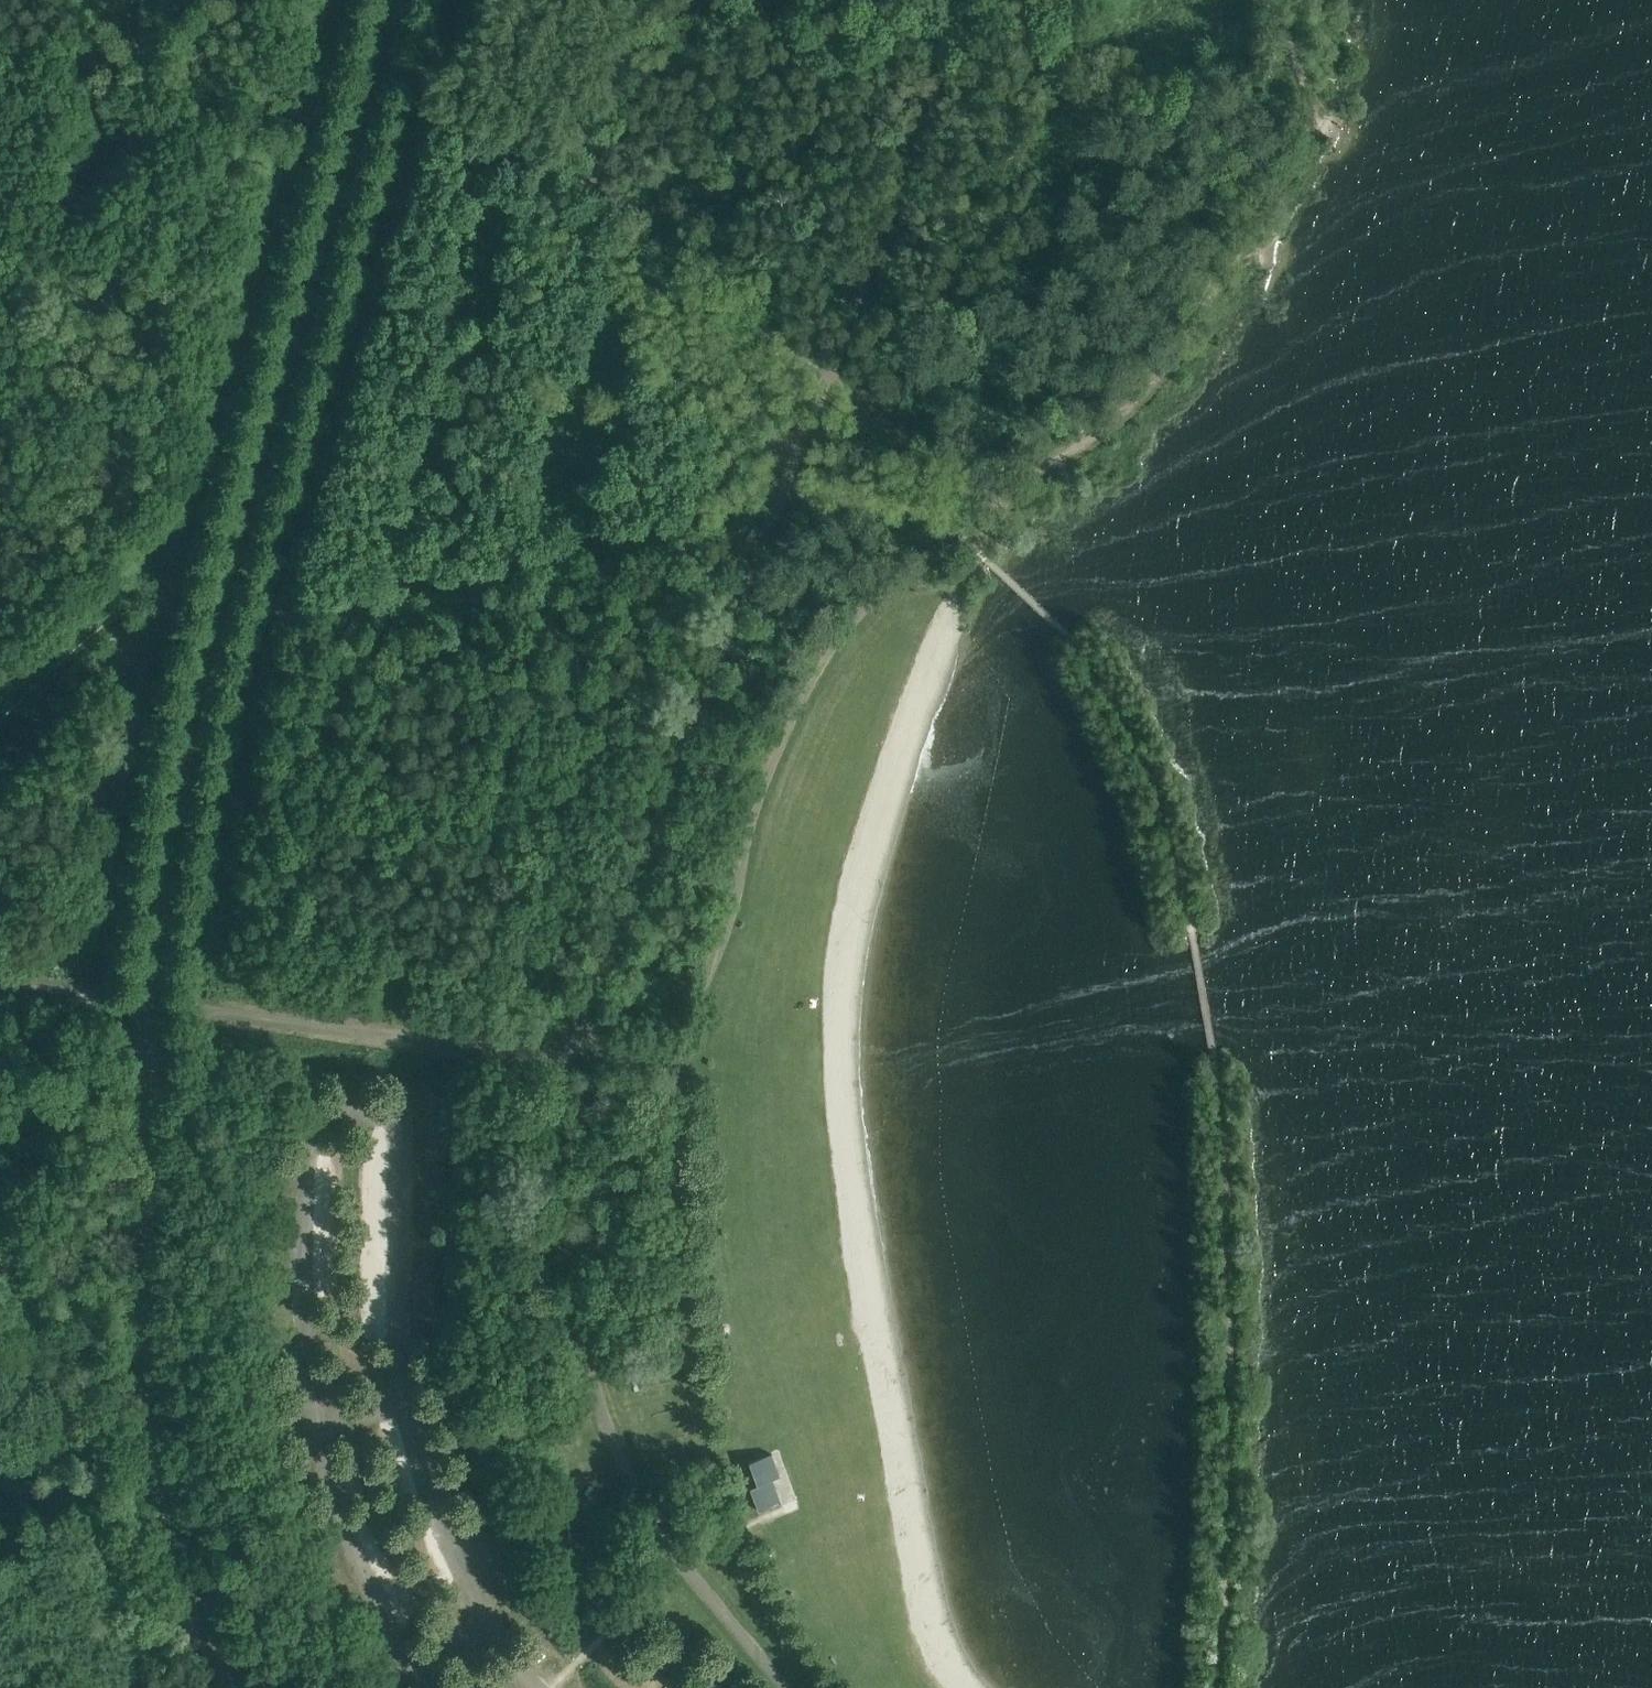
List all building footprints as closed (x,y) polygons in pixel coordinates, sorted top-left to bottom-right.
[(750,1488),(759,1510),(781,1502),(773,1479),(780,1477),(772,1453),(750,1462),(758,1485),(750,1488)]
